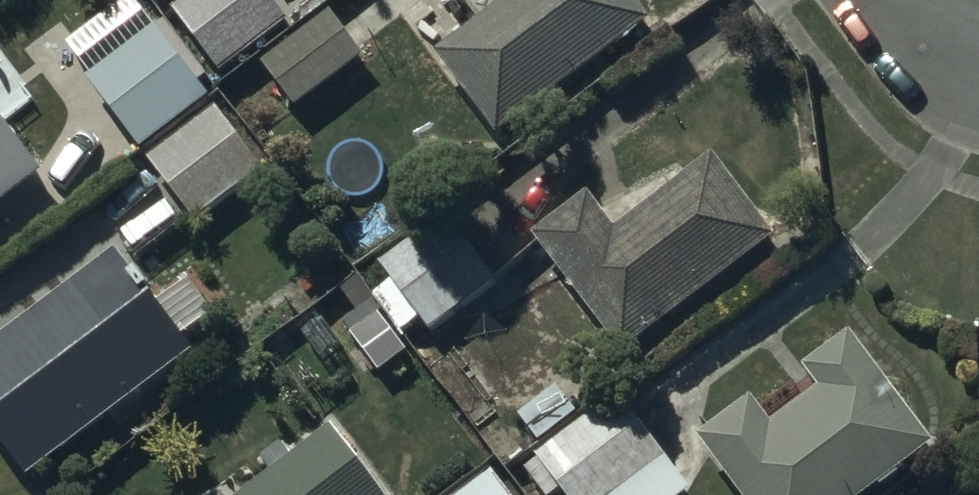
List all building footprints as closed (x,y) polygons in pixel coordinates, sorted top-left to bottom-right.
[(159,8),(170,0),(153,0),(159,8)] [(173,12),(219,76),(287,27),(267,0),(191,0),(173,12)] [(437,58),(499,139),(647,25),(628,0),(511,0),(437,58)] [(91,78),(86,82),(139,153),(207,102),(196,87),(205,80),(166,28),(155,36),(131,3),(70,49),(91,78)] [(331,15),(261,67),(294,113),(363,63),(353,50),(360,45),(343,21),(338,25),(331,15)] [(215,111),(147,164),(195,227),(264,174),(215,111)] [(47,181),(0,118),(0,216),(47,181)] [(587,200),(535,239),(624,361),(779,247),(714,159),(612,233),(587,200)] [(29,482),(191,363),(182,352),(215,327),(189,291),(156,316),(114,258),(0,346),(0,445),(29,482)] [(700,441),(737,494),(878,494),(934,456),(855,341),(803,378),(804,380),(759,411),(754,404),(700,441)] [(561,387),(518,422),(540,449),(583,415),(561,387)] [(691,493),(617,396),(533,459),(537,464),(527,472),(544,494),(556,494),(559,493),(560,494),(689,494),(691,493)] [(251,494),(379,494),(333,434),(251,494)] [(470,494),(508,494),(495,477),(470,494)]
